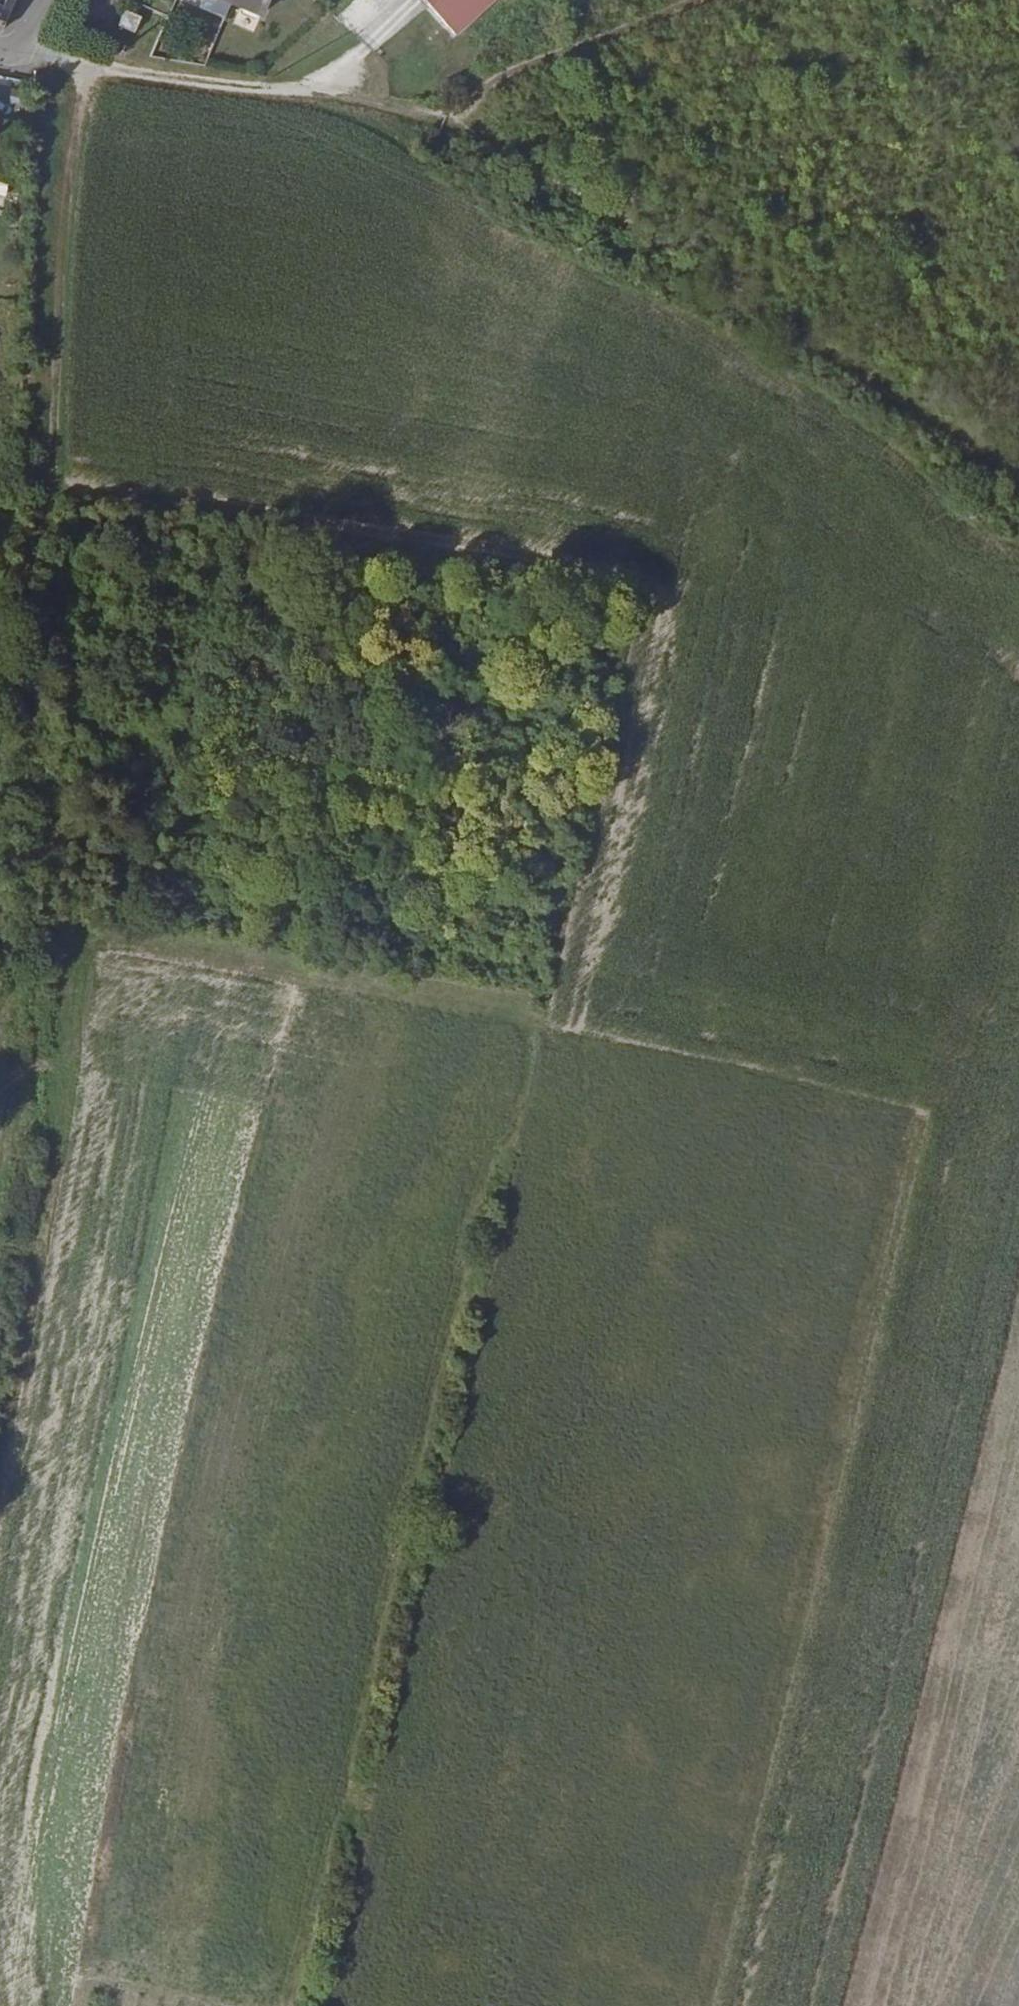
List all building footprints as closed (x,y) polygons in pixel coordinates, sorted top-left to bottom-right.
[(0,34),(16,0),(0,0),(0,34)] [(231,3),(260,15),(267,0),(232,0),(231,3)] [(447,35),(486,0),(416,0),(447,35)] [(134,33),(141,17),(125,10),(118,25),(134,33)]
